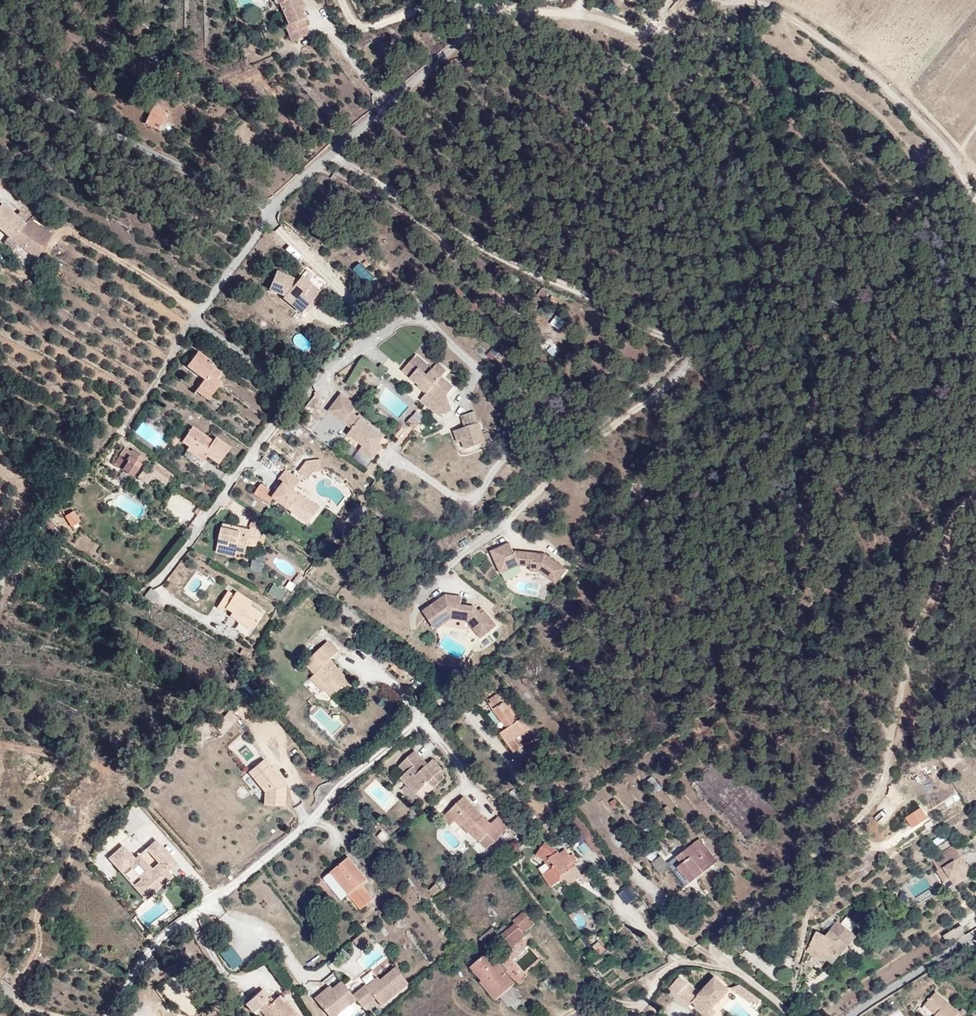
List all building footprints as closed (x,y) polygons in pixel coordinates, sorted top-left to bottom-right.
[(277,29),(280,38),(306,28),(299,9),(295,12),(289,0),(274,0),(282,27),(277,29)] [(299,0),(289,0),(295,12),(299,9),(302,8),(299,0)] [(155,119),(158,111),(141,104),(137,112),(155,119)] [(155,128),(158,120),(155,119),(137,112),(131,124),(148,131),(151,126),(155,128)] [(49,231),(26,216),(22,220),(7,207),(3,211),(0,208),(0,227),(5,232),(0,238),(0,239),(10,246),(15,240),(33,255),(49,231)] [(330,289),(311,273),(308,277),(286,268),(278,286),(294,294),(312,310),(330,289)] [(335,269),(330,274),(343,285),(347,280),(335,269)] [(312,310),(294,294),(292,296),(311,311),(312,310)] [(559,328),(564,320),(553,314),(549,323),(559,328)] [(493,346),(486,353),(491,359),(499,352),(493,346)] [(219,379),(224,373),(219,370),(222,365),(216,361),(214,364),(199,354),(188,368),(207,381),(201,389),(215,398),(225,383),(219,379)] [(453,392),(445,385),(446,378),(436,370),(433,374),(417,360),(401,377),(426,399),(424,401),(437,412),(433,417),(436,420),(437,423),(452,420),(451,405),(453,392)] [(215,398),(201,389),(198,394),(211,404),(215,398)] [(385,441),(354,416),(359,410),(343,398),(330,414),(353,432),(349,438),(364,449),(374,457),(381,447),(385,441)] [(437,412),(424,401),(419,407),(433,417),(437,412)] [(187,437),(192,427),(182,421),(176,430),(187,437)] [(414,436),(420,429),(411,422),(405,429),(414,436)] [(485,450),(479,428),(449,435),(452,449),(457,449),(460,456),(485,450)] [(235,450),(219,440),(216,443),(195,430),(185,446),(191,450),(184,460),(205,474),(214,461),(223,467),(235,450)] [(180,453),(185,446),(177,441),(172,449),(180,453)] [(137,479),(151,457),(135,447),(133,450),(127,447),(116,465),(137,479)] [(374,463),(384,450),(381,447),(374,457),(364,449),(361,453),(374,463)] [(305,458),(297,467),(305,474),(311,467),(318,466),(317,456),(305,458)] [(157,461),(152,469),(171,481),(176,472),(157,461)] [(319,499),(295,484),(300,474),(282,463),(274,475),(278,477),(271,488),(261,482),(254,492),(267,501),(270,495),(288,506),(292,499),(311,511),(319,499)] [(254,492),(261,482),(251,476),(244,486),(254,492)] [(648,511),(638,502),(631,509),(640,519),(648,511)] [(258,528),(233,521),(225,543),(245,549),(244,554),(251,556),(255,542),(264,545),(270,528),(259,524),(258,528)] [(260,559),(264,545),(255,542),(251,556),(260,559)] [(244,554),(245,549),(225,543),(224,549),(244,554)] [(562,570),(541,555),(538,560),(531,554),(509,552),(505,544),(486,552),(496,575),(515,566),(526,568),(525,572),(535,573),(551,585),(562,570)] [(300,588),(306,580),(299,575),(293,583),(300,588)] [(287,601),(292,591),(280,584),(275,594),(287,601)] [(149,594),(158,600),(161,592),(154,587),(149,594)] [(240,593),(234,590),(223,606),(230,611),(232,607),(238,611),(236,614),(257,629),(268,612),(256,604),(258,600),(242,590),(240,593)] [(476,615),(470,608),(454,606),(447,597),(441,596),(418,612),(430,629),(439,623),(440,625),(447,620),(463,622),(472,633),(478,628),(483,634),(492,627),(479,612),(476,615)] [(456,606),(457,598),(447,597),(454,606),(456,606)] [(431,631),(440,625),(439,623),(430,629),(431,631)] [(477,639),(483,634),(478,628),(472,633),(477,639)] [(355,677),(333,654),(342,645),(329,633),(306,657),(316,667),(317,667),(329,678),(324,683),(332,690),(341,682),(346,687),(355,677)] [(392,662),(401,654),(393,648),(386,656),(392,662)] [(329,678),(317,667),(311,673),(323,684),(324,683),(329,678)] [(503,734),(517,752),(535,738),(528,729),(532,726),(524,717),(521,719),(507,702),(506,703),(499,694),(489,702),(491,705),(489,707),(493,712),(495,711),(509,728),(503,734)] [(224,732),(233,721),(221,711),(212,723),(224,732)] [(440,770),(440,768),(432,759),(428,761),(416,747),(400,761),(406,768),(413,777),(408,781),(416,791),(429,780),(435,787),(445,778),(440,770)] [(288,785),(267,760),(251,775),(266,791),(266,807),(286,807),(288,785)] [(413,777),(406,768),(400,772),(408,781),(413,777)] [(246,772),(241,778),(253,789),(258,783),(246,772)] [(401,789),(411,797),(415,792),(405,784),(401,789)] [(872,818),(885,825),(903,794),(889,786),(872,818)] [(106,789),(100,796),(116,809),(121,802),(106,789)] [(496,823),(470,794),(460,803),(468,812),(459,819),(469,832),(474,828),(483,839),(479,843),(486,852),(513,829),(503,817),(496,823)] [(912,817),(924,809),(919,801),(907,809),(912,817)] [(468,812),(460,803),(451,810),(459,819),(468,812)] [(483,839),(474,828),(469,832),(479,843),(483,839)] [(170,866),(165,861),(174,853),(154,830),(133,849),(121,836),(107,848),(119,861),(127,855),(139,869),(132,875),(144,889),(152,882),(147,876),(156,868),(162,874),(170,866)] [(941,851),(951,845),(946,837),(936,843),(941,851)] [(536,854),(545,859),(550,868),(542,873),(550,885),(559,879),(561,873),(577,864),(565,848),(559,852),(557,849),(544,841),(536,854)] [(669,895),(705,867),(686,843),(677,850),(686,862),(678,868),(668,856),(655,867),(659,873),(655,877),(669,895)] [(686,862),(677,850),(668,856),(678,868),(686,862)] [(972,871),(959,851),(931,869),(945,891),(958,883),(959,881),(972,871)] [(362,878),(346,853),(322,869),(339,893),(348,906),(367,893),(359,881),(362,878)] [(139,869),(127,855),(119,861),(132,875),(139,869)] [(646,879),(656,872),(648,861),(638,868),(646,879)] [(162,874),(156,868),(147,876),(152,882),(155,884),(159,884),(162,881),(163,877),(162,874)] [(339,893),(322,869),(316,874),(332,897),(339,893)] [(625,904),(637,895),(628,883),(616,892),(625,904)] [(528,930),(537,921),(525,906),(514,915),(516,917),(500,932),(512,946),(529,933),(528,930)] [(823,946),(832,930),(829,928),(836,915),(829,910),(819,927),(811,923),(801,946),(827,959),(832,951),(823,946)] [(684,934),(694,926),(685,914),(674,922),(684,934)] [(841,936),(850,924),(836,915),(829,928),(832,930),(841,936)] [(359,943),(370,934),(367,930),(356,939),(359,943)] [(832,951),(841,936),(832,930),(823,946),(832,951)] [(362,948),(374,938),(370,934),(359,943),(362,948)] [(598,940),(591,946),(600,955),(606,949),(598,940)] [(219,952),(233,968),(243,959),(230,943),(219,952)] [(511,982),(488,951),(476,959),(503,989),(511,982)] [(503,989),(476,959),(473,961),(483,974),(478,978),(494,997),(503,989)] [(692,1006),(697,1010),(704,1003),(708,1008),(728,987),(710,971),(694,986),(677,970),(666,981),(671,987),(669,989),(681,1000),(685,996),(694,1004),(692,1006)] [(383,1010),(409,987),(397,971),(381,985),(370,994),(368,991),(367,989),(354,1000),(358,1004),(365,1012),(376,1002),(383,1010)] [(756,993),(736,979),(731,985),(751,1000),(756,993)] [(370,994),(381,985),(379,981),(368,991),(370,994)] [(358,1004),(354,1000),(343,985),(334,993),(326,1000),(323,997),(316,1003),(327,1015),(344,1015),(358,1004)] [(502,1002),(516,1007),(521,992),(506,987),(502,1002)] [(326,1000),(334,993),(331,990),(323,997),(326,1000)] [(270,1001),(263,991),(248,1002),(255,1012),(262,1008),(270,1001)] [(283,993),(271,1002),(270,1001),(262,1008),(269,1015),(300,1015),(283,993)] [(935,994),(924,1007),(936,1015),(961,1015),(935,994)]
